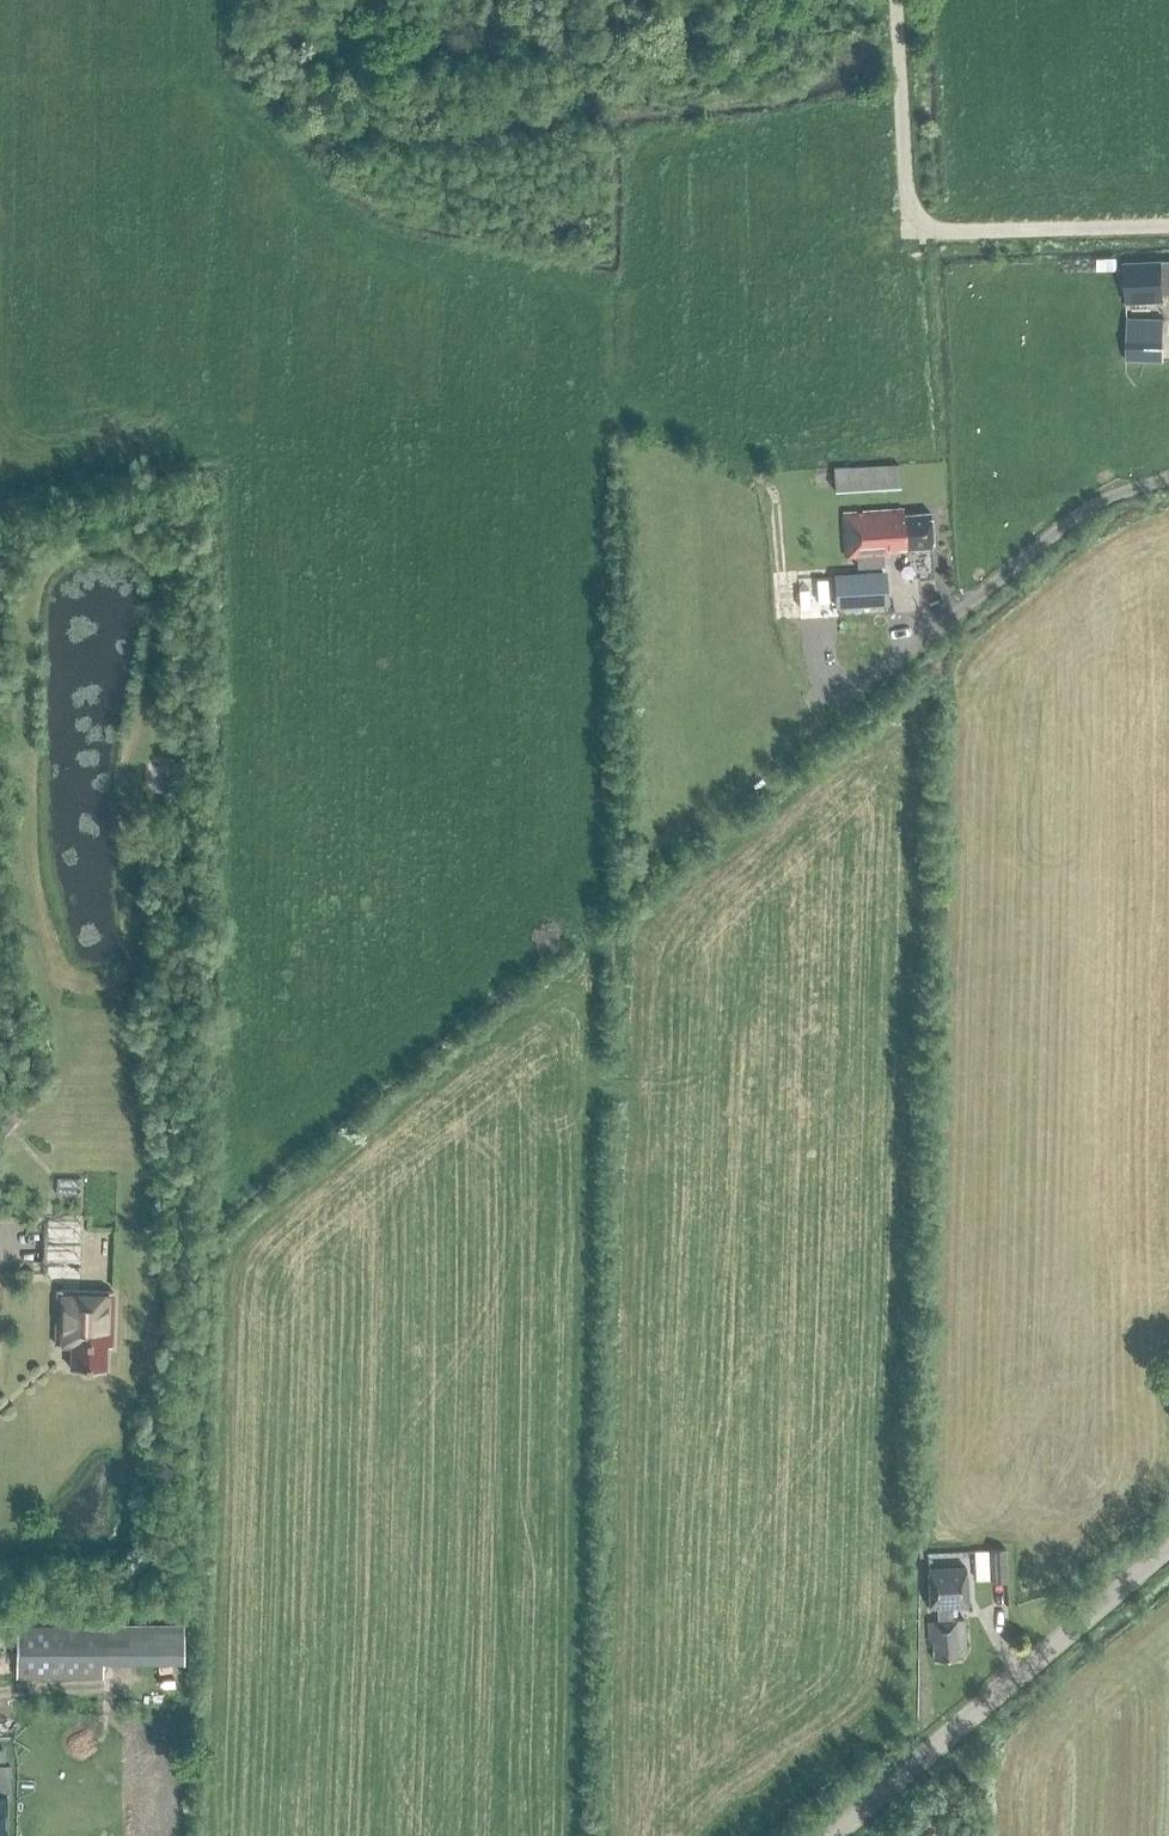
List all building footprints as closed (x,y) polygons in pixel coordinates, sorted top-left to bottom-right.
[(1097,272),(1117,271),(1116,259),(1096,259),(1097,272)] [(1168,274),(1168,261),(1160,262),(1160,275),(1168,274)] [(1125,263),(1126,303),(1126,304),(1161,303),(1160,275),(1160,262),(1125,263)] [(1125,332),(1124,362),(1164,363),(1165,333),(1125,332)] [(833,467),(835,492),(900,487),(899,464),(833,467)] [(842,515),(846,558),(857,557),(858,569),(884,567),(883,555),(888,554),(888,551),(932,547),(929,513),(902,516),(902,510),(842,515)] [(836,582),(838,613),(887,609),(885,578),(836,582)] [(71,1370),(105,1371),(105,1347),(111,1348),(113,1292),(58,1290),(56,1346),(72,1347),(71,1370)] [(1007,1582),(1006,1549),(986,1550),(987,1582),(1007,1582)] [(928,1569),(930,1608),(937,1608),(937,1622),(927,1622),(928,1642),(933,1641),(933,1660),(959,1659),(959,1649),(965,1649),(964,1619),(952,1620),(952,1607),(967,1607),(965,1568),(928,1569)] [(16,1627),(16,1676),(102,1676),(102,1628),(16,1627)] [(4,1797),(9,1797),(10,1766),(0,1766),(0,1835),(4,1835),(4,1797)]
